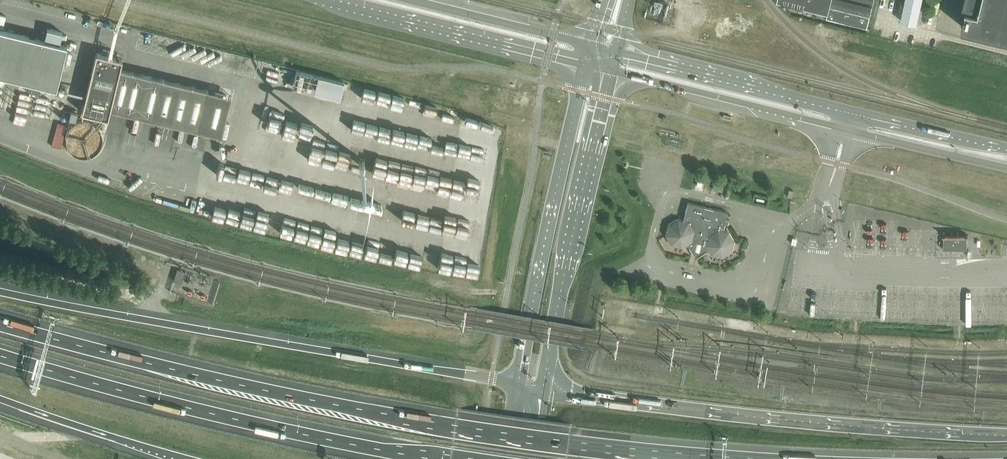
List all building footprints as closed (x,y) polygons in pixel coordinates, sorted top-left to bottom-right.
[(874,0),(807,0),(830,6),(827,18),(867,28),(874,0)] [(917,25),(923,0),(905,0),(901,21),(917,25)] [(1006,38),(1006,0),(964,0),(962,9),(966,10),(961,27),(1006,38)] [(56,89),(67,46),(0,29),(0,75),(56,89)] [(208,90),(120,69),(122,59),(96,53),(82,112),(108,118),(110,109),(154,119),(198,130),(208,90)] [(69,127),(67,133),(66,139),(68,144),(71,149),(76,152),(81,154),(87,154),(92,152),(97,149),(100,144),(101,139),(101,133),(99,128),(95,123),(90,120),(84,119),(78,120),(73,123),(69,127)] [(687,202),(686,208),(683,220),(677,219),(668,224),(665,235),(671,245),(682,247),(687,246),(691,252),(694,251),(696,251),(699,252),(700,255),(707,251),(711,255),(722,257),(731,252),(734,241),(728,231),(723,230),(727,212),(687,202)] [(943,235),(943,249),(967,249),(967,236),(968,236),(968,235),(943,235)] [(182,283),(185,271),(177,269),(173,281),(182,283)]
